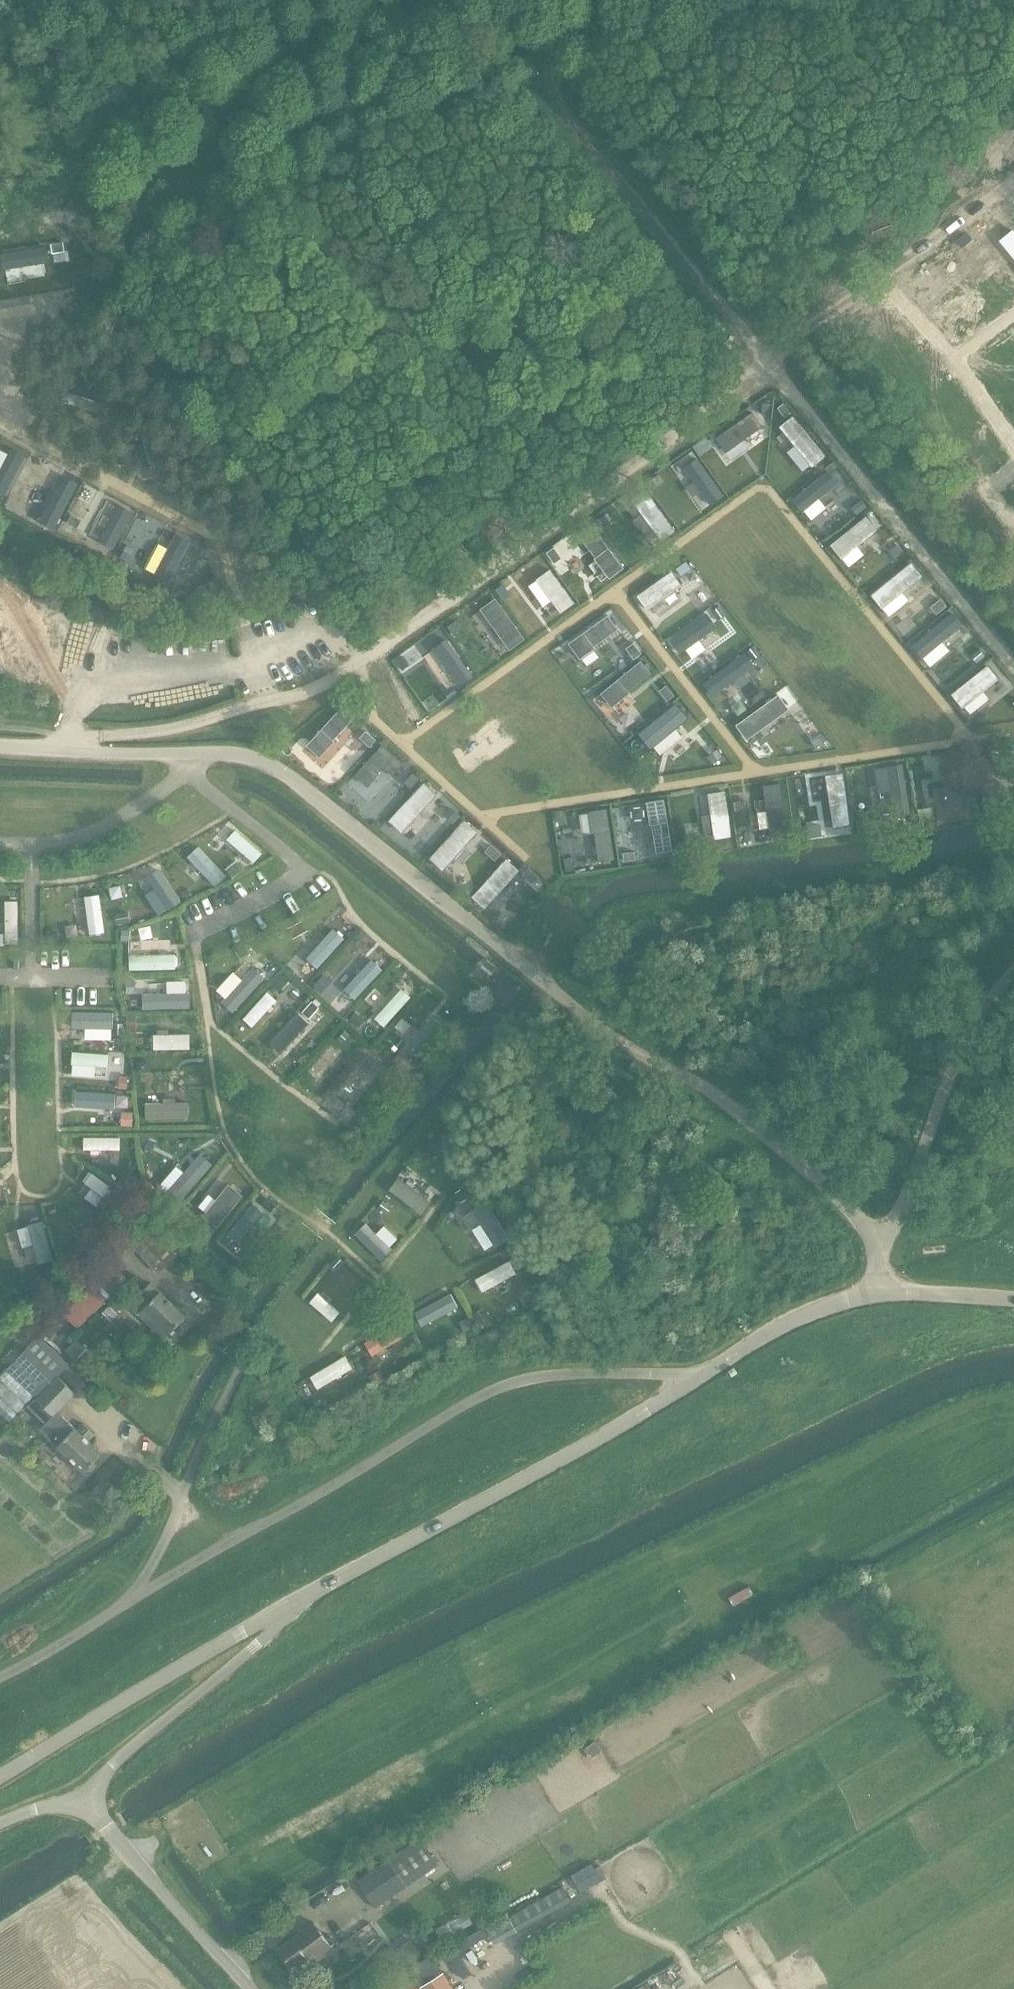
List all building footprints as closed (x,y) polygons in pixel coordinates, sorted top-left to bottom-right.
[(1,253),(4,269),(48,262),(45,245),(1,253)] [(762,411),(762,415),(766,415),(770,416),(771,404),(763,403),(762,411)] [(784,403),(778,408),(786,418),(792,413),(784,403)] [(0,468),(0,493),(4,495),(26,455),(11,447),(0,468)] [(64,475),(39,521),(54,529),(78,482),(64,475)] [(660,475),(650,482),(650,483),(654,488),(665,481),(661,476),(660,475)] [(856,505),(852,508),(857,515),(862,511),(868,507),(862,500),(856,505)] [(119,503),(98,544),(113,552),(134,511),(119,503)] [(606,516),(598,522),(604,530),(612,524),(606,516)] [(176,533),(154,577),(169,585),(191,541),(176,533)] [(892,549),(889,552),(894,558),(897,555),(903,551),(898,545),(892,549)] [(554,547),(547,553),(555,564),(562,559),(554,547)] [(687,562),(677,569),(682,576),(692,569),(687,562)] [(504,584),(497,589),(504,599),(512,593),(504,584)] [(936,604),(932,607),(935,612),(937,614),(947,605),(942,599),(936,604)] [(719,607),(713,612),(719,620),(725,615),(719,607)] [(456,621),(448,627),(453,634),(461,628),(456,621)] [(634,643),(627,649),(635,659),(642,653),(634,643)] [(754,646),(748,651),(753,658),(754,660),(761,655),(760,654),(754,646)] [(980,650),(971,657),(977,663),(985,657),(980,650)] [(403,657),(396,662),(403,671),(409,666),(403,657)] [(668,686),(660,691),(668,701),(675,696),(668,686)] [(343,706),(307,745),(320,756),(355,717),(343,706)] [(367,732),(361,739),(371,747),(377,740),(367,732)] [(821,734),(812,741),(817,748),(827,741),(821,734)] [(381,744),(355,775),(368,786),(384,768),(393,775),(403,764),(381,744)] [(718,749),(707,758),(713,765),(724,757),(718,749)] [(413,773),(404,783),(411,789),(420,780),(413,773)] [(423,781),(389,821),(403,833),(438,794),(423,781)] [(748,800),(734,802),(736,811),(740,810),(749,809),(748,800)] [(452,808),(445,816),(454,823),(461,816),(452,808)] [(464,818),(430,857),(444,870),(478,831),(464,818)] [(866,819),(858,820),(859,831),(867,830),(866,819)] [(821,825),(808,827),(809,837),(822,835),(821,825)] [(237,827),(228,838),(256,861),(265,850),(237,827)] [(189,854),(212,881),(224,871),(201,844),(189,854)] [(493,845),(487,852),(496,861),(502,854),(493,845)] [(635,852),(623,853),(624,858),(624,861),(636,860),(636,856),(635,852)] [(506,858),(473,896),(486,908),(520,870),(506,858)] [(574,858),(565,859),(566,866),(567,872),(576,870),(575,865),(574,858)] [(235,862),(225,870),(232,878),(241,870),(235,862)] [(527,871),(524,875),(534,884),(540,877),(533,871),(530,868),(527,871)] [(172,907),(183,900),(164,870),(153,877),(172,907)] [(90,932),(105,931),(102,893),(87,894),(90,932)] [(20,935),(19,898),(7,898),(7,935),(20,935)] [(127,912),(115,915),(117,924),(129,922),(127,912)] [(301,921),(289,928),(294,937),(307,931),(301,921)] [(319,967),(347,936),(335,926),(307,957),(319,967)] [(56,931),(46,931),(46,941),(56,941),(56,931)] [(121,931),(120,941),(128,941),(129,931),(121,931)] [(245,947),(235,953),(238,960),(249,954),(245,947)] [(131,952),(131,968),(179,968),(179,952),(131,952)] [(356,996),(385,968),(374,957),(345,985),(356,996)] [(280,974),(272,982),(279,989),(288,980),(280,974)] [(324,975),(314,986),(321,993),(331,982),(324,975)] [(385,1024),(414,995),(405,986),(376,1015),(385,1024)] [(269,989),(245,1017),(255,1025),(279,998),(269,989)] [(311,1002),(302,1012),(309,1018),(318,1008),(311,1002)] [(272,1042),(283,1052),(310,1020),(299,1010),(272,1042)] [(73,1012),(72,1024),(116,1027),(117,1015),(73,1012)] [(354,1013),(349,1020),(358,1027),(364,1020),(354,1013)] [(418,1056),(446,1022),(435,1013),(408,1047),(418,1056)] [(135,1016),(126,1017),(127,1030),(135,1030),(135,1016)] [(193,1047),(192,1031),(155,1031),(156,1047),(193,1047)] [(310,1071),(321,1079),(342,1050),(331,1042),(310,1071)] [(73,1050),(72,1063),(120,1066),(121,1053),(73,1050)] [(378,1054),(369,1064),(378,1072),(387,1062),(378,1054)] [(147,1062),(137,1062),(137,1072),(147,1072),(147,1062)] [(357,1065),(338,1096),(349,1103),(368,1072),(357,1065)] [(119,1076),(118,1089),(126,1089),(126,1076),(119,1076)] [(76,1104),(114,1106),(114,1092),(76,1090),(76,1104)] [(147,1117),(191,1117),(191,1099),(147,1100),(147,1117)] [(121,1112),(120,1126),(132,1127),(133,1113),(121,1112)] [(86,1148),(122,1148),(122,1135),(86,1135),(86,1148)] [(149,1140),(144,1149),(151,1153),(156,1143),(149,1140)] [(429,1141),(422,1149),(433,1158),(440,1150),(429,1141)] [(186,1170),(178,1164),(161,1185),(183,1201),(214,1160),(201,1151),(186,1170)] [(99,1204),(114,1186),(95,1171),(80,1190),(99,1204)] [(390,1188),(422,1214),(433,1200),(401,1174),(390,1188)] [(231,1181),(203,1214),(218,1227),(246,1194),(231,1181)] [(467,1187),(456,1193),(461,1202),(472,1195),(467,1187)] [(384,1201),(378,1208),(387,1215),(393,1208),(384,1201)] [(484,1202),(470,1208),(489,1248),(503,1242),(484,1202)] [(120,1232),(129,1242),(158,1274),(178,1256),(175,1252),(183,1244),(158,1217),(150,1224),(149,1223),(147,1225),(139,1215),(120,1232)] [(384,1259),(396,1248),(368,1220),(356,1232),(384,1259)] [(338,1257),(331,1265),(337,1271),(344,1263),(338,1257)] [(483,1290),(519,1272),(512,1258),(476,1276),(483,1290)] [(65,1313),(80,1327),(128,1277),(114,1263),(65,1313)] [(29,1277),(19,1282),(22,1289),(33,1284),(29,1277)] [(145,1291),(130,1306),(140,1315),(154,1328),(150,1333),(161,1344),(165,1340),(186,1318),(151,1284),(145,1291)] [(333,1320),(342,1310),(320,1290),(311,1300),(333,1320)] [(110,1304),(102,1312),(111,1322),(120,1314),(110,1304)] [(485,1309),(473,1316),(478,1325),(490,1318),(485,1309)] [(373,1354),(404,1337),(396,1322),(365,1340),(373,1354)] [(69,1365),(39,1335),(25,1349),(6,1370),(34,1396),(54,1415),(56,1417),(61,1412),(78,1394),(59,1376),(69,1365)] [(76,1338),(65,1350),(75,1359),(86,1348),(76,1338)] [(319,1386),(354,1367),(347,1354),(312,1374),(319,1386)] [(729,1371),(732,1376),(737,1373),(734,1368),(729,1371)] [(381,1370),(370,1376),(376,1386),(387,1380),(381,1370)] [(54,1415),(41,1429),(59,1447),(62,1449),(87,1474),(105,1455),(92,1442),(97,1436),(85,1424),(79,1430),(61,1412),(56,1417),(54,1415)] [(420,1838),(357,1881),(376,1908),(438,1865),(420,1838)] [(573,1871),(580,1889),(603,1881),(596,1862),(573,1871)] [(517,1932),(572,1901),(564,1886),(508,1917),(517,1932)] [(508,1917),(486,1929),(495,1944),(517,1932),(508,1917)] [(309,1957),(313,1963),(333,1948),(314,1922),(279,1948),(294,1969),(309,1957)] [(435,1963),(415,1976),(421,1987),(442,1974),(435,1963)] [(443,1973),(442,1974),(421,1987),(423,1988),(453,1988),(443,1973)]
